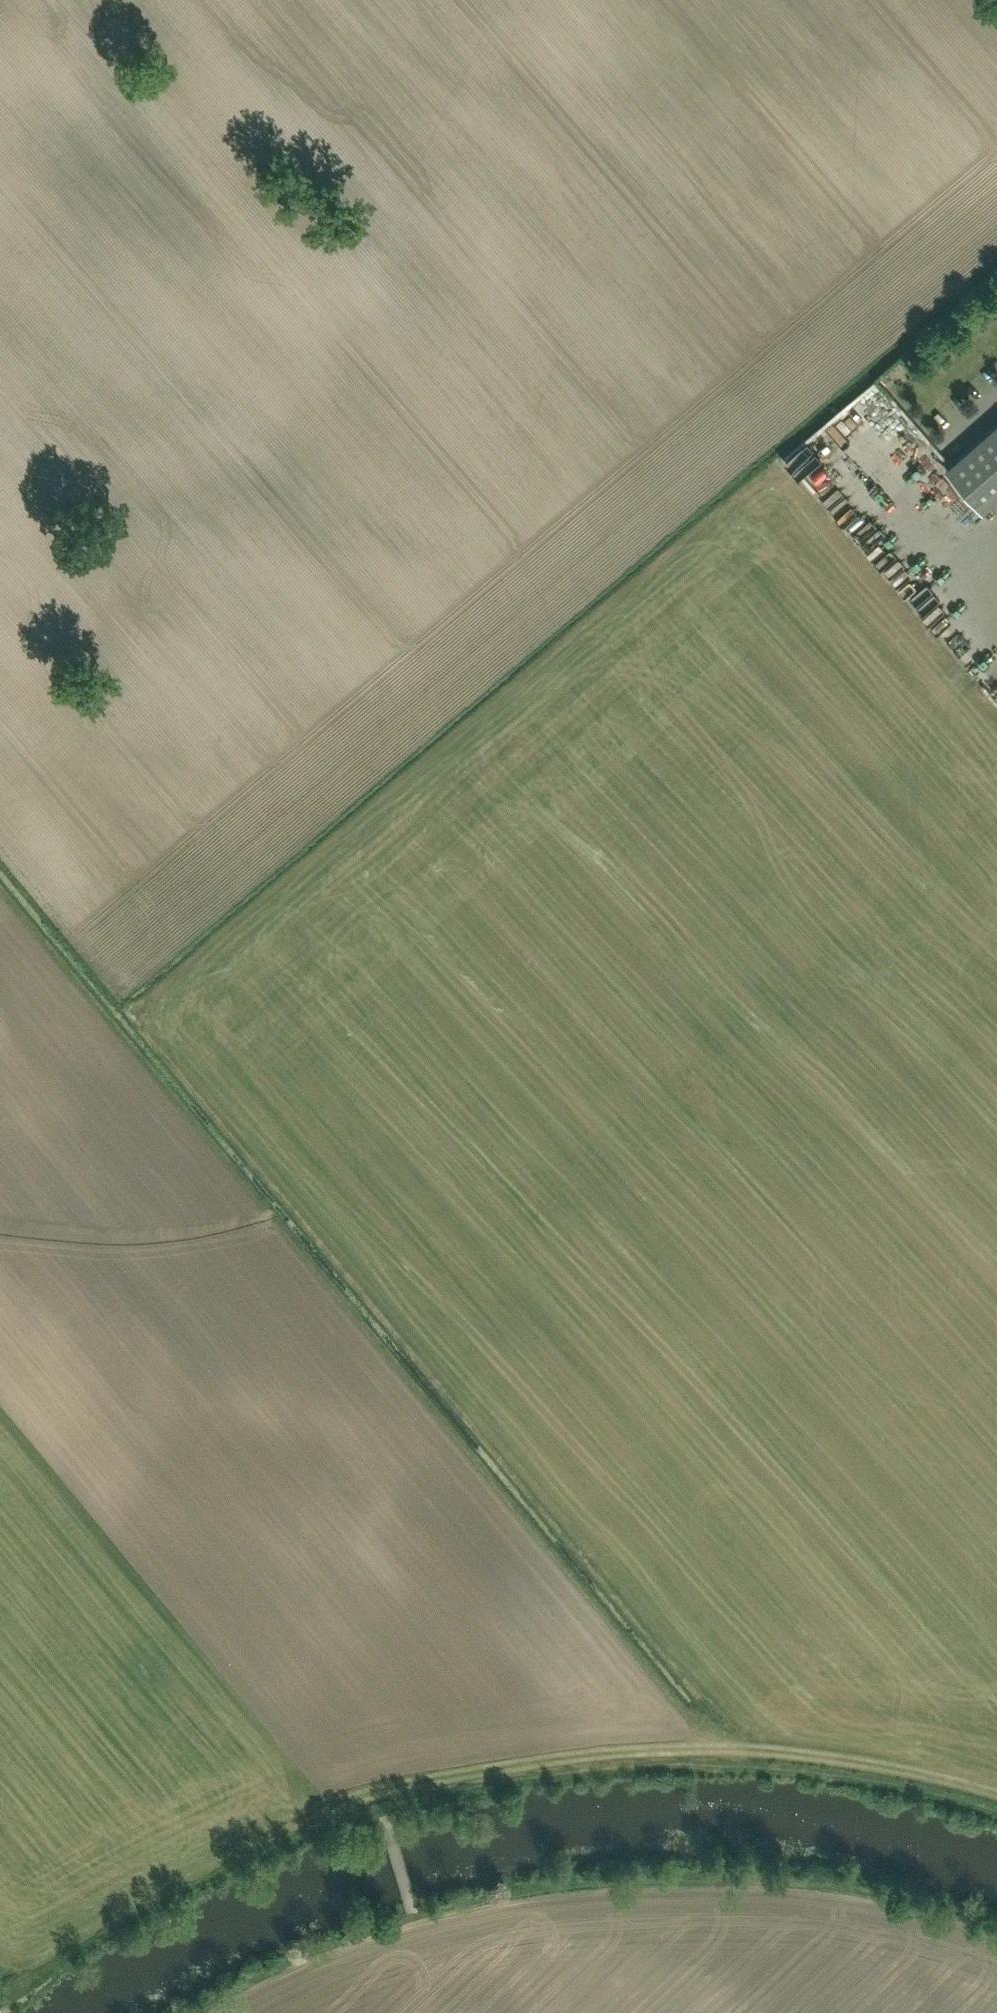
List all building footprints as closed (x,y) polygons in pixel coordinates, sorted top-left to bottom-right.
[(948,465),(986,511),(996,502),(996,424),(948,465)] [(812,476),(815,482),(829,474),(818,456),(807,463),(814,475),(812,476)] [(936,608),(938,613),(928,618),(936,635),(964,621),(953,600),(936,608)]
